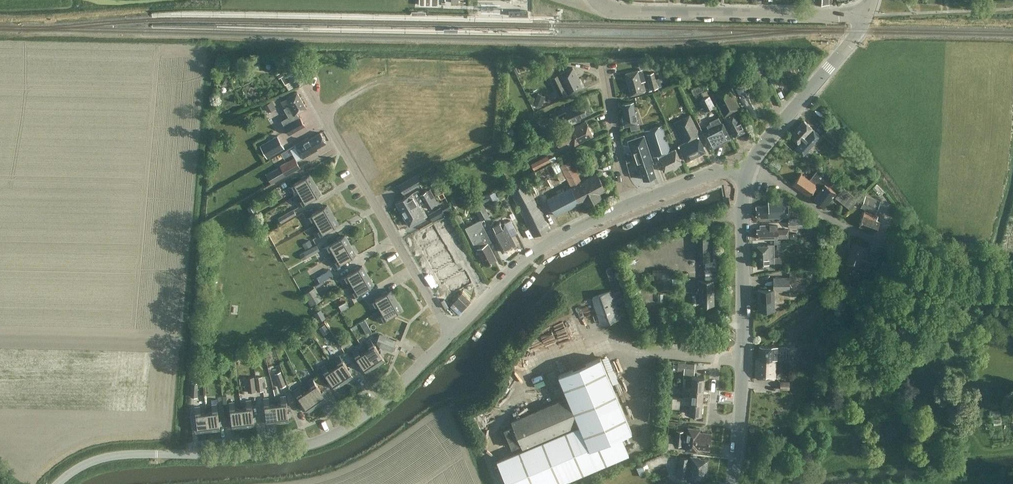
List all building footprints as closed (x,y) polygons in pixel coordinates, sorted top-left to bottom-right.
[(500,4),(481,3),(481,12),(500,12),(500,4)] [(763,72),(755,57),(748,61),(755,75),(763,72)] [(309,59),(302,63),(309,76),(316,72),(309,59)] [(290,81),(293,86),(305,80),(296,63),(279,73),(285,84),(290,81)] [(551,64),(539,70),(541,76),(554,70),(551,64)] [(551,78),(560,97),(581,87),(572,68),(551,78)] [(625,72),(631,94),(646,90),(643,79),(645,78),(642,68),(625,72)] [(655,78),(653,71),(646,73),(651,89),(657,87),(658,90),(662,89),(659,77),(655,78)] [(757,95),(750,80),(735,88),(738,95),(744,108),(747,106),(753,117),(763,112),(761,109),(763,108),(760,101),(762,100),(759,94),(757,95)] [(712,94),(733,136),(744,130),(735,111),(739,109),(728,86),(712,94)] [(284,126),(288,134),(305,125),(300,117),(299,117),(296,112),(305,107),(297,92),(280,101),(284,108),(289,117),(282,121),(284,126)] [(537,93),(533,104),(541,106),(544,95),(537,93)] [(699,99),(704,110),(714,106),(709,95),(699,99)] [(636,111),(634,111),(633,101),(622,103),(624,115),(622,115),(624,125),(630,124),(631,129),(639,128),(636,111)] [(264,105),(268,112),(274,109),(270,102),(264,105)] [(566,113),(571,124),(580,120),(578,118),(590,112),(585,102),(573,107),(572,104),(564,108),(563,107),(552,113),(555,119),(566,113)] [(689,115),(687,116),(683,109),(674,114),(675,122),(674,122),(684,142),(678,145),(685,160),(705,150),(697,135),(697,131),(689,115)] [(585,121),(567,130),(568,132),(555,138),(559,146),(571,140),(574,144),(592,135),(585,121)] [(795,147),(796,148),(803,154),(820,136),(803,121),(790,135),(799,143),(795,147)] [(703,133),(710,148),(730,138),(722,123),(703,133)] [(822,132),(837,145),(844,136),(829,124),(822,132)] [(664,170),(669,168),(681,163),(675,148),(670,150),(662,125),(644,131),(653,157),(657,155),(664,170)] [(317,149),(316,148),(325,142),(320,133),(309,139),(307,137),(294,145),(302,158),(317,149)] [(266,157),(283,147),(277,135),(260,145),(266,157)] [(627,140),(636,168),(639,167),(643,179),(655,175),(651,163),(652,163),(643,135),(627,140)] [(491,165),(501,160),(499,156),(493,159),(491,154),(487,156),(491,165)] [(531,163),(534,169),(550,161),(547,155),(531,163)] [(280,166),(285,175),(300,167),(294,157),(280,165),(280,166)] [(568,180),(571,187),(579,203),(584,201),(585,204),(601,196),(599,193),(605,189),(597,173),(581,182),(570,160),(560,165),(568,180)] [(271,183),(285,175),(280,166),(266,174),(271,183)] [(834,180),(818,168),(809,180),(800,173),(792,184),(808,196),(814,188),(818,191),(814,197),(824,205),(835,192),(828,187),(834,180)] [(416,174),(399,184),(403,192),(416,185),(414,183),(419,180),(416,174)] [(297,187),(300,193),(315,184),(309,175),(287,187),(290,191),(297,187)] [(548,228),(533,196),(523,177),(508,185),(533,236),(548,228)] [(315,184),(300,193),(303,198),(296,202),(298,206),(320,194),(315,184)] [(571,187),(547,199),(556,215),(579,203),(571,187)] [(834,197),(849,209),(857,199),(842,187),(834,197)] [(423,201),(434,196),(429,188),(420,194),(418,190),(396,203),(402,214),(419,204),(423,201)] [(469,193),(461,197),(465,204),(473,200),(469,193)] [(860,206),(875,212),(880,200),(865,194),(860,206)] [(438,203),(434,196),(423,201),(428,208),(438,203)] [(789,217),(788,198),(767,198),(768,205),(756,206),(756,215),(759,215),(759,217),(789,217)] [(426,215),(419,204),(402,214),(409,225),(426,215)] [(317,223),(332,215),(327,205),(305,218),(307,221),(314,217),(317,223)] [(277,218),(280,223),(296,214),(293,208),(277,218)] [(432,221),(443,215),(439,208),(428,214),(432,221)] [(859,225),(875,232),(879,221),(876,220),(878,216),(864,211),(859,225)] [(338,224),(332,215),(317,223),(320,228),(313,232),(316,237),(338,224)] [(493,224),(488,215),(481,218),(486,227),(493,224)] [(517,230),(514,225),(510,218),(503,222),(501,223),(500,221),(493,225),(494,227),(490,229),(502,252),(515,245),(516,245),(515,243),(510,234),(517,230)] [(491,241),(480,219),(465,227),(476,249),(477,248),(486,265),(495,260),(487,243),(491,241)] [(808,226),(807,219),(787,221),(788,228),(808,226)] [(777,229),(777,225),(759,225),(759,228),(756,228),(756,238),(788,238),(787,229),(777,229)] [(439,238),(433,227),(415,237),(422,248),(439,238)] [(332,248),(335,253),(350,245),(344,235),(323,247),(325,252),(332,248)] [(710,261),(709,236),(695,236),(695,261),(710,261)] [(302,242),(305,247),(312,243),(309,238),(302,242)] [(446,250),(439,238),(422,248),(428,260),(446,250)] [(846,263),(869,271),(871,262),(861,258),(865,247),(852,243),(846,263)] [(292,259),(294,263),(319,249),(316,244),(302,252),(302,253),(292,259)] [(768,267),(768,268),(774,268),(773,244),(768,244),(768,245),(757,246),(757,267),(768,267)] [(350,245),(335,253),(338,259),(331,262),(334,267),(355,255),(350,245)] [(453,261),(446,250),(428,260),(435,271),(453,261)] [(459,272),(453,261),(435,271),(441,282),(446,280),(459,272)] [(717,283),(717,264),(703,264),(704,282),(696,282),(697,291),(699,291),(699,305),(712,305),(712,283),(717,283)] [(362,266),(340,278),(343,282),(349,278),(353,284),(367,275),(362,266)] [(614,277),(611,267),(606,268),(609,279),(614,277)] [(319,277),(323,282),(333,276),(329,270),(319,277)] [(459,272),(446,280),(452,292),(466,284),(465,283),(469,281),(463,270),(459,272)] [(367,275),(353,284),(356,289),(349,293),(351,297),(373,285),(367,275)] [(789,289),(789,277),(775,277),(772,277),(773,289),(789,289)] [(856,287),(846,283),(844,290),(853,294),(856,287)] [(303,293),(311,306),(322,298),(315,286),(303,293)] [(620,317),(615,302),(623,299),(619,288),(592,297),(602,323),(619,317),(620,317)] [(773,289),(758,289),(758,310),(773,310),(773,289)] [(378,303),(381,308),(395,300),(390,290),(368,303),(371,307),(378,303)] [(395,300),(381,308),(384,314),(377,317),(379,322),(401,309),(395,300)] [(314,314),(318,321),(325,318),(321,310),(314,314)] [(396,340),(380,334),(376,342),(379,346),(392,351),(396,340)] [(350,343),(346,337),(339,342),(343,347),(350,343)] [(365,351),(375,366),(384,359),(382,356),(383,355),(381,351),(379,352),(370,339),(366,341),(370,348),(365,351)] [(787,347),(777,347),(759,346),(759,358),(756,358),(756,377),(776,378),(776,359),(786,359),(788,358),(788,348),(787,347)] [(366,372),(375,366),(365,351),(360,355),(356,348),(352,351),(361,364),(359,365),(362,370),(364,368),(366,372)] [(334,368),(344,382),(353,375),(350,372),(352,371),(350,367),(348,368),(338,355),(334,358),(339,364),(334,368)] [(568,396),(511,420),(513,425),(500,431),(508,449),(521,443),(523,447),(578,423),(579,425),(523,448),(496,460),(507,483),(557,483),(629,454),(621,435),(631,431),(599,357),(558,374),(568,396)] [(684,362),(684,370),(694,371),(695,363),(684,362)] [(335,388),(344,382),(334,368),(329,371),(324,364),(321,367),(330,380),(328,382),(331,386),(333,384),(335,388)] [(286,385),(280,371),(274,373),(279,387),(286,385)] [(691,388),(703,389),(704,376),(692,375),(693,374),(683,373),(682,377),(686,377),(686,384),(691,385),(691,386),(691,388)] [(255,391),(253,376),(246,377),(248,392),(255,391)] [(263,390),(261,376),(255,377),(257,391),(263,390)] [(307,391),(317,405),(326,398),(324,396),(326,394),(323,390),(321,391),(312,378),(308,381),(312,388),(307,391)] [(779,389),(789,389),(789,381),(780,381),(779,389)] [(691,388),(691,386),(682,385),(682,390),(691,391),(690,398),(690,400),(702,401),(703,389),(691,388)] [(307,411),(317,405),(307,391),(302,394),(298,387),(293,390),(303,404),(301,405),(304,409),(305,408),(307,411)] [(276,405),(278,421),(289,420),(288,416),(290,416),(289,411),(287,412),(285,395),(280,396),(281,404),(276,405)] [(701,414),(702,401),(690,400),(690,398),(671,396),(670,408),(680,408),(680,405),(688,405),(688,413),(701,414)] [(267,423),(278,421),(276,405),(270,406),(269,397),(264,398),(266,415),(264,415),(264,420),(266,419),(267,423)] [(241,409),(243,426),(254,424),(254,421),(256,420),(255,416),(253,416),(251,400),(246,400),(247,409),(241,409)] [(232,427),(243,426),(241,409),(235,410),(234,402),(229,402),(231,419),(229,419),(229,424),(232,423),(232,427)] [(212,413),(207,413),(209,430),(220,428),(220,425),(221,424),(220,420),(219,420),(217,404),(211,405),(212,413)] [(209,430),(207,413),(201,414),(199,406),(194,406),(198,431),(209,430)] [(687,427),(686,437),(710,440),(711,433),(699,431),(699,428),(687,427)] [(683,437),(675,436),(674,444),(685,446),(685,450),(697,451),(697,448),(709,449),(710,440),(686,437),(686,438),(682,438),(683,437)] [(695,478),(705,480),(708,458),(698,456),(698,455),(690,454),(689,457),(679,455),(677,474),(687,476),(686,479),(694,480),(695,478)] [(647,463),(636,467),(640,476),(651,472),(647,463)]
